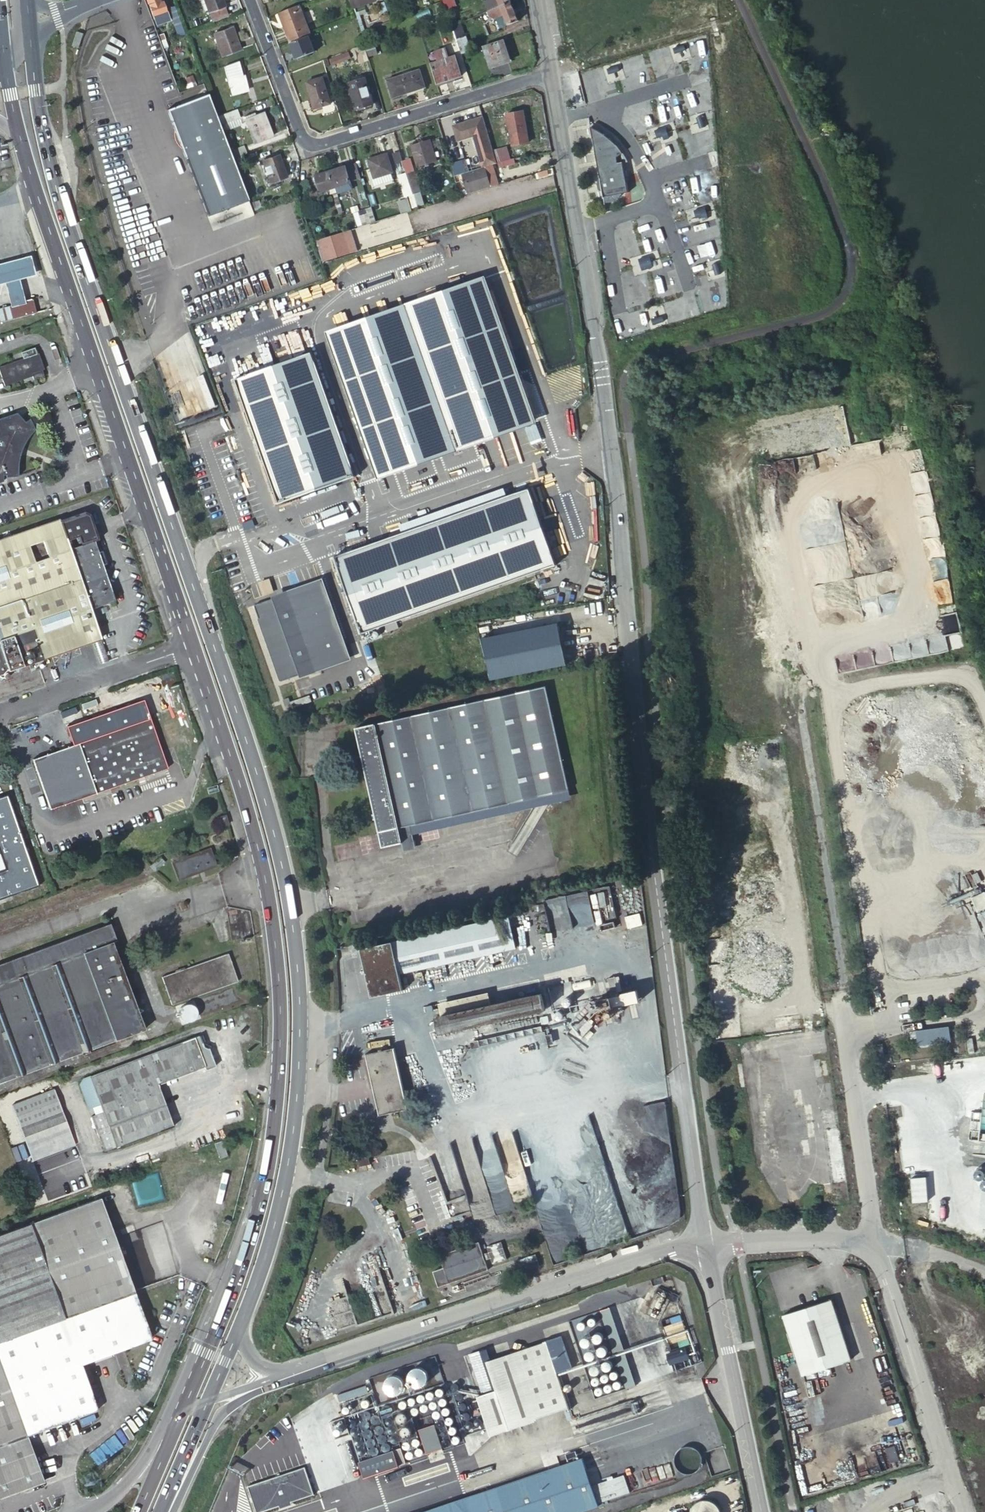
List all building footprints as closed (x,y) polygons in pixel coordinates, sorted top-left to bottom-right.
[(152,16),(165,12),(161,3),(159,3),(158,0),(146,0),(152,16)] [(223,6),(224,6),(222,0),(203,0),(207,11),(209,11),(223,6)] [(376,0),(352,0),(354,8),(377,1),(376,0)] [(448,10),(445,0),(434,5),(438,13),(448,10)] [(446,1),(448,9),(458,6),(456,0),(448,0),(446,1)] [(499,0),(484,0),(483,0),(485,5),(490,3),(493,10),(502,7),(499,0)] [(404,15),(412,13),(407,1),(400,3),(404,15)] [(520,20),(513,2),(502,7),(505,15),(509,25),(520,20)] [(485,5),(476,8),(478,16),(480,15),(493,10),(490,3),(485,5)] [(289,40),(309,33),(299,5),(279,12),(289,40)] [(209,11),(214,23),(227,18),(223,6),(209,11)] [(472,19),(475,27),(483,24),(480,15),(478,16),(472,18),(472,19)] [(494,31),(509,25),(505,15),(490,21),(494,31)] [(240,50),(232,28),(214,34),(221,56),(240,50)] [(309,36),(310,35),(309,33),(289,40),(290,43),(291,43),(309,36)] [(315,52),(309,36),(291,43),(297,59),(315,52)] [(510,60),(505,40),(485,46),(491,66),(510,60)] [(376,42),(365,45),(369,58),(378,56),(376,42)] [(369,62),(364,47),(353,50),(358,65),(369,62)] [(435,52),(438,62),(450,58),(447,48),(435,52)] [(435,52),(428,54),(431,64),(438,62),(435,52)] [(331,60),(333,67),(353,60),(350,53),(331,60)] [(431,64),(438,84),(462,76),(456,56),(450,58),(438,62),(431,64)] [(247,91),(238,62),(223,67),(234,96),(247,91)] [(427,87),(421,70),(389,80),(395,98),(427,87)] [(331,103),(323,77),(307,82),(314,108),(331,103)] [(373,104),(365,78),(349,84),(357,110),(373,104)] [(206,93),(168,108),(207,212),(246,198),(206,93)] [(217,117),(219,125),(227,122),(239,118),(240,117),(237,110),(217,117)] [(530,143),(525,112),(508,115),(513,146),(530,143)] [(263,113),(256,116),(245,120),(254,144),(272,137),(263,113)] [(239,118),(227,122),(230,129),(242,125),(239,118)] [(454,128),(458,141),(474,136),(477,135),(481,147),(491,144),(483,119),(454,128)] [(594,128),(590,127),(600,184),(599,186),(598,187),(598,188),(598,189),(599,190),(600,191),(601,191),(603,201),(604,205),(604,204),(606,203),(607,203),(608,203),(611,202),(612,201),(614,200),(616,199),(618,197),(620,194),(627,193),(622,163),(627,162),(625,159),(623,154),(620,150),(618,147),(615,144),(612,141),(609,138),(606,136),(603,133),(600,132),(597,130),(594,128)] [(437,162),(431,140),(412,146),(419,168),(437,162)] [(244,145),(230,150),(233,158),(247,153),(244,145)] [(393,173),(388,154),(369,160),(375,179),(393,173)] [(287,178),(279,156),(262,163),(270,184),(287,178)] [(500,164),(502,169),(517,165),(515,160),(500,164)] [(357,164),(346,168),(351,181),(361,178),(357,164)] [(492,165),(486,167),(492,187),(498,185),(492,165)] [(346,167),(331,172),(336,188),(351,183),(351,181),(346,168),(346,167)] [(462,174),(468,194),(492,187),(486,167),(462,174)] [(331,172),(315,177),(320,193),(336,188),(331,172)] [(407,175),(414,195),(420,193),(422,192),(415,172),(407,175)] [(406,197),(409,196),(414,195),(407,175),(400,177),(406,197)] [(424,206),(420,193),(414,195),(409,196),(413,209),(424,206)] [(227,224),(226,220),(237,216),(238,220),(254,215),(250,203),(208,216),(212,229),(227,224)] [(319,227),(323,238),(340,233),(336,221),(319,227)] [(345,232),(317,240),(324,261),(351,253),(345,232)] [(14,304),(28,300),(25,287),(22,278),(38,274),(32,254),(9,260),(0,263),(0,284),(8,282),(14,304)] [(326,333),(379,481),(540,423),(487,275),(326,333)] [(37,312),(33,299),(28,300),(14,304),(0,308),(0,322),(37,312)] [(34,347),(22,352),(24,359),(0,367),(0,371),(5,384),(20,379),(22,384),(44,377),(43,372),(44,370),(39,354),(37,354),(34,347)] [(279,506),(356,478),(311,353),(234,381),(267,472),(279,506)] [(18,412),(0,418),(0,485),(6,483),(5,481),(24,477),(24,472),(24,468),(24,462),(24,458),(26,453),(27,448),(29,443),(31,438),(32,432),(36,425),(32,414),(28,419),(18,412)] [(533,489),(334,560),(362,637),(560,566),(533,489)] [(85,515),(62,523),(71,551),(94,543),(94,540),(97,538),(90,516),(85,515)] [(62,523),(61,520),(0,542),(0,674),(101,638),(93,610),(114,602),(94,543),(71,551),(62,523)] [(256,614),(281,686),(349,662),(322,584),(254,609),(256,614)] [(565,792),(542,687),(356,727),(383,847),(402,842),(399,828),(565,792)] [(162,759),(149,721),(60,752),(32,761),(49,810),(77,801),(166,770),(162,759)] [(298,728),(296,721),(283,724),(284,731),(298,728)] [(7,798),(0,800),(0,858),(5,873),(0,875),(0,900),(37,887),(7,798)] [(222,826),(229,824),(226,814),(219,817),(222,826)] [(211,849),(174,862),(180,879),(217,866),(211,849)] [(165,862),(160,857),(151,865),(155,870),(165,862)] [(611,889),(544,899),(549,930),(560,929),(560,926),(615,918),(611,889)] [(971,897),(978,912),(984,909),(984,891),(971,897)] [(516,948),(509,917),(362,950),(372,996),(404,989),(400,973),(516,948)] [(107,926),(0,966),(0,1084),(146,1031),(107,926)] [(238,982),(228,953),(161,976),(171,1005),(238,982)] [(585,986),(582,975),(568,978),(571,990),(585,986)] [(571,1008),(565,980),(542,985),(548,1018),(568,1013),(571,1008)] [(539,1006),(536,990),(438,1013),(442,1030),(539,1006)] [(640,1003),(639,994),(623,996),(624,1005),(640,1003)] [(919,1046),(951,1043),(950,1028),(918,1030),(919,1046)] [(103,1112),(118,1148),(174,1127),(157,1083),(205,1065),(206,1068),(216,1063),(210,1049),(203,1047),(200,1036),(91,1076),(96,1089),(101,1105),(103,1112)] [(409,1109),(395,1048),(366,1055),(379,1115),(409,1109)] [(816,1153),(808,1085),(761,1091),(764,1111),(756,1112),(763,1162),(787,1159),(785,1138),(777,1139),(776,1133),(791,1131),(794,1156),(816,1153)] [(78,1145),(56,1088),(14,1104),(36,1161),(78,1145)] [(101,1105),(96,1089),(84,1094),(91,1109),(101,1105)] [(106,1152),(118,1148),(103,1112),(93,1117),(106,1152)] [(842,1128),(828,1129),(832,1183),(846,1182),(842,1128)] [(227,1155),(221,1139),(215,1142),(214,1142),(220,1157),(227,1155)] [(372,1163),(370,1153),(356,1156),(358,1166),(372,1163)] [(462,1176),(473,1219),(533,1204),(525,1170),(505,1174),(502,1165),(490,1168),(490,1169),(462,1176)] [(135,1290),(100,1196),(0,1233),(0,1340),(135,1290)] [(481,1243),(442,1256),(446,1268),(436,1272),(441,1287),(490,1271),(487,1261),(493,1259),(495,1265),(509,1260),(503,1243),(489,1247),(491,1253),(485,1255),(481,1243)] [(535,1255),(516,1262),(520,1273),(539,1266),(535,1255)] [(135,1290),(0,1340),(0,1361),(27,1435),(73,1418),(98,1407),(82,1363),(126,1346),(153,1336),(135,1290)] [(853,1359),(834,1299),(784,1315),(803,1375),(853,1359)] [(680,1316),(663,1321),(667,1334),(684,1329),(680,1316)] [(641,1391),(617,1318),(607,1321),(632,1394),(641,1391)] [(687,1333),(668,1337),(671,1349),(690,1345),(687,1333)] [(563,1337),(547,1342),(557,1372),(573,1366),(563,1337)] [(565,1402),(546,1343),(498,1359),(508,1389),(517,1417),(565,1402)] [(686,1347),(668,1354),(674,1370),(692,1364),(686,1347)] [(483,1394),(499,1389),(490,1362),(487,1351),(470,1357),(483,1394)] [(480,1395),(481,1398),(508,1389),(498,1359),(490,1362),(499,1389),(483,1394),(480,1395)] [(42,1480),(27,1435),(0,1361),(0,1495),(42,1480)] [(517,1417),(508,1389),(481,1398),(493,1435),(520,1426),(517,1417)] [(427,1455),(443,1449),(434,1424),(418,1430),(427,1455)] [(887,1449),(892,1462),(899,1460),(894,1446),(887,1449)] [(695,1449),(681,1456),(687,1467),(701,1460),(695,1449)] [(395,1452),(360,1461),(364,1477),(399,1469),(395,1452)] [(601,1505),(586,1460),(433,1511),(579,1511),(601,1505)] [(249,1487),(257,1511),(261,1511),(315,1494),(307,1468),(249,1487)] [(695,1511),(720,1511),(702,1501),(695,1511)]
